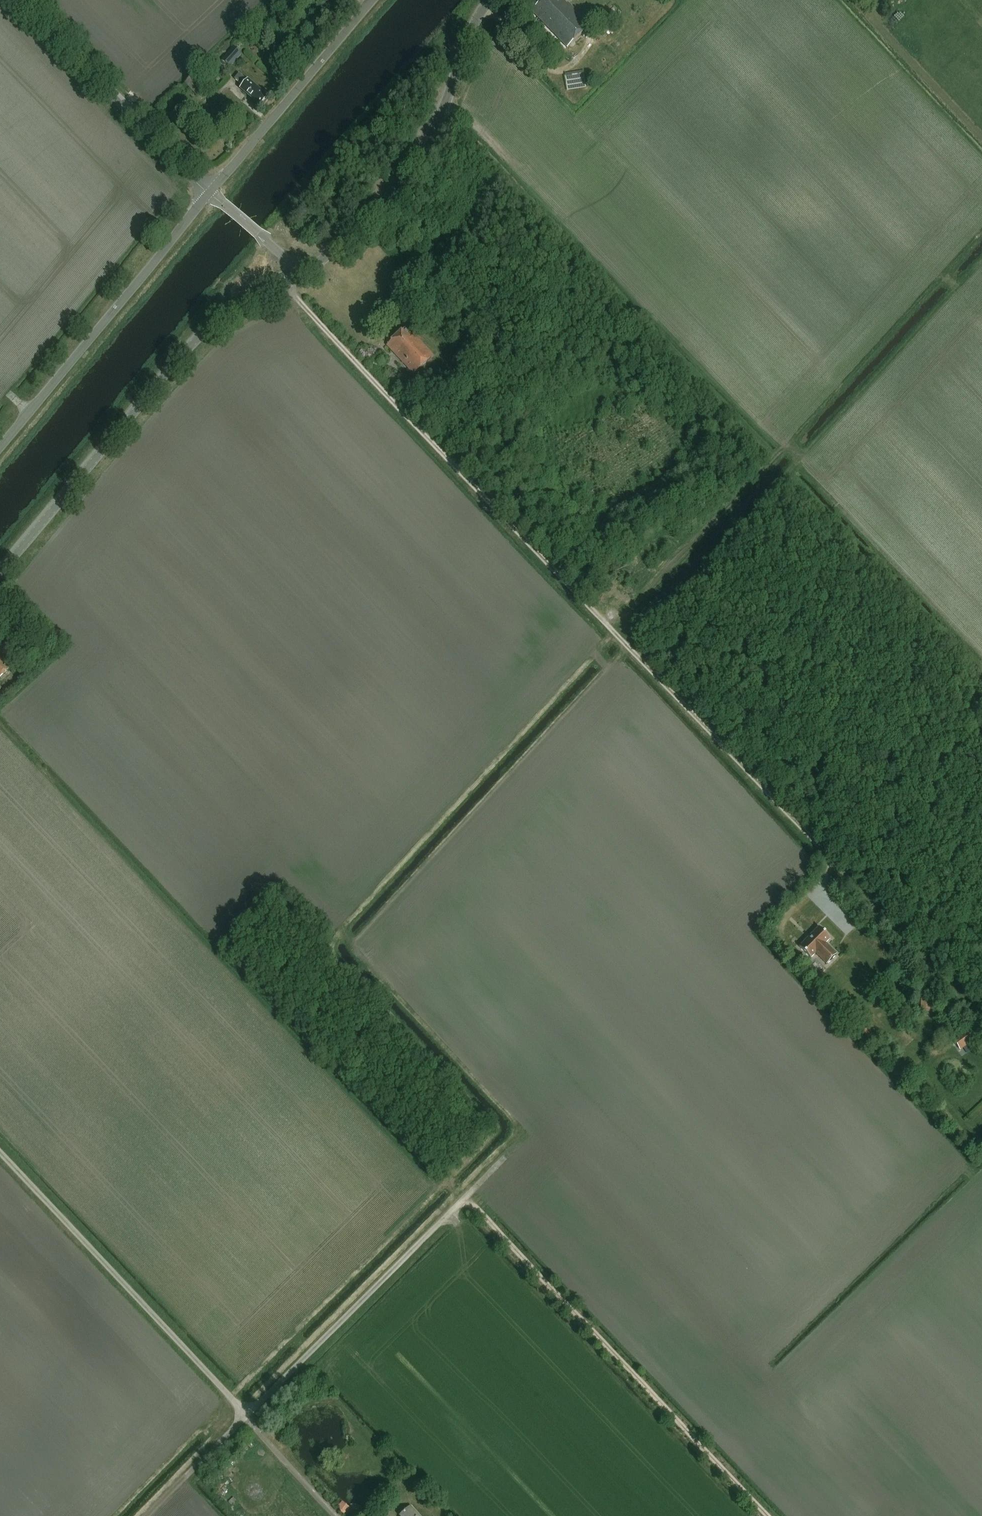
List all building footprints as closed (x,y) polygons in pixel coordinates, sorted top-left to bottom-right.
[(532,12),(567,49),(590,26),(565,0),(563,0),(544,0),(532,12)] [(217,66),(222,61),(232,71),(239,64),(236,61),(241,55),(232,47),(229,43),(212,61),(217,66)] [(260,106),(267,97),(254,86),(248,81),(247,81),(239,74),(234,80),(243,87),(241,89),(247,95),(260,106)] [(414,375),(433,357),(406,328),(387,346),(414,375)] [(10,668),(0,657),(0,677),(10,668)] [(810,960),(816,954),(826,965),(837,956),(825,944),(830,939),(819,928),(798,948),(810,960)] [(930,1011),(931,999),(921,999),(921,1011),(930,1011)] [(960,1051),(974,1041),(966,1031),(953,1041),(960,1051)] [(433,1504),(426,1511),(431,1515),(445,1515),(433,1504)] [(410,1507),(400,1515),(419,1515),(410,1507)]
